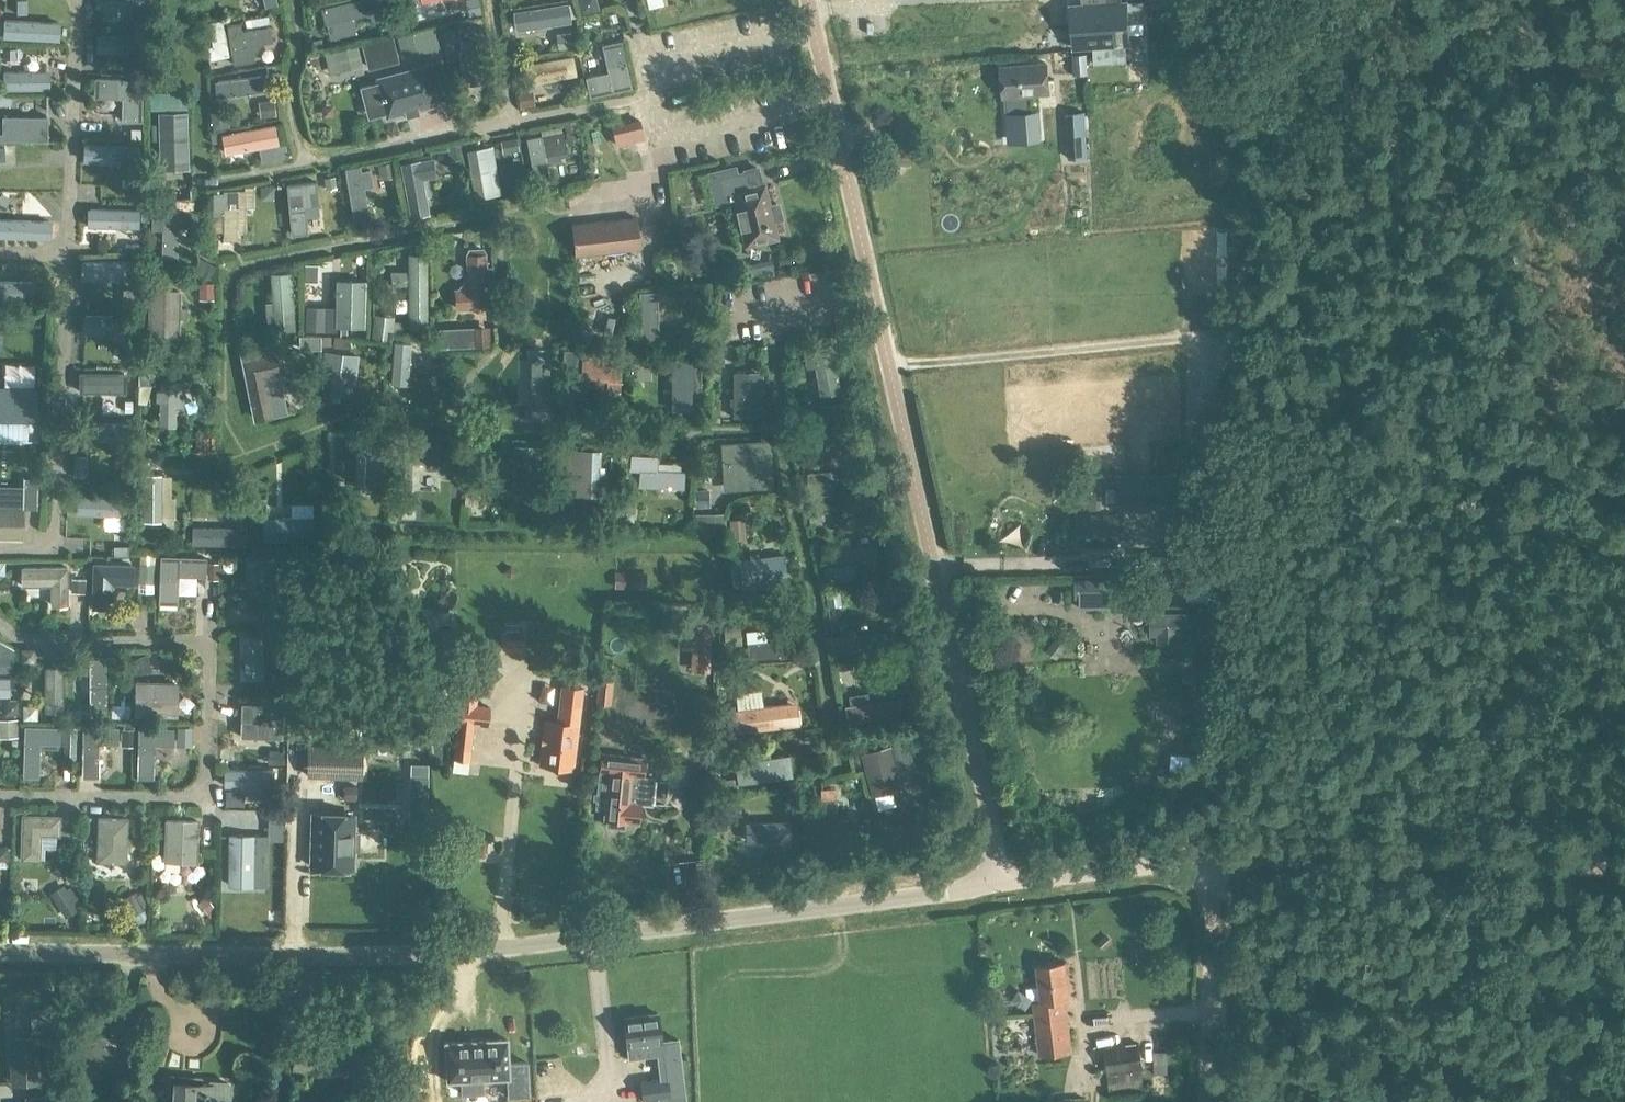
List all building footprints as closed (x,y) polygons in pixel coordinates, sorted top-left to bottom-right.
[(265,8),(279,5),(277,0),(263,0),(265,8)] [(350,18),(374,12),(371,0),(354,0),(318,9),(322,25),(350,18)] [(419,2),(422,15),(445,9),(443,0),(428,0),(419,2)] [(531,17),(550,15),(549,0),(544,0),(544,2),(529,3),(531,17)] [(649,8),(664,4),(668,3),(667,0),(646,0),(649,8)] [(1072,1),(1074,43),(1091,43),(1092,61),(1126,59),(1125,42),(1129,42),(1129,33),(1128,20),(1146,19),(1145,0),(1085,0),(1072,1)] [(567,18),(524,22),(522,11),(509,12),(511,34),(514,34),(516,50),(545,47),(544,39),(569,37),(567,18)] [(122,23),(122,15),(94,16),(95,24),(122,23)] [(3,38),(60,41),(61,22),(4,20),(3,38)] [(487,92),(478,23),(457,26),(466,95),(487,92)] [(270,42),(268,26),(226,32),(231,64),(256,60),(254,44),(270,42)] [(434,28),(398,37),(403,56),(439,47),(434,28)] [(607,70),(586,75),(591,97),(630,89),(620,41),(602,45),(607,70)] [(357,45),(324,54),(330,75),(363,66),(357,45)] [(93,51),(96,75),(122,72),(119,48),(93,51)] [(3,49),(3,59),(17,59),(17,49),(3,49)] [(1087,54),(1073,55),(1073,74),(1088,74),(1087,54)] [(130,57),(130,66),(143,66),(143,57),(130,57)] [(1047,63),(1002,66),(1005,97),(1007,97),(1009,113),(1006,113),(1007,124),(1015,124),(1016,141),(1042,139),(1040,110),(1039,110),(1027,111),(1025,95),(1037,94),(1040,94),(1056,93),(1055,79),(1048,79),(1047,63)] [(438,102),(426,64),(376,77),(377,83),(386,114),(387,119),(406,114),(419,110),(439,105),(438,102)] [(532,91),(572,80),(568,67),(528,77),(532,91)] [(141,77),(95,78),(95,99),(119,99),(120,123),(141,122),(141,77)] [(50,87),(2,87),(2,104),(50,103),(50,87)] [(518,94),(520,108),(535,106),(533,92),(518,94)] [(187,112),(159,113),(160,124),(160,140),(161,169),(189,168),(187,112)] [(1086,113),(1073,113),(1073,131),(1086,130),(1086,113)] [(47,130),(48,117),(4,117),(4,133),(0,133),(0,140),(23,140),(23,133),(23,130),(47,130)] [(641,119),(612,125),(617,146),(636,142),(635,138),(645,136),(641,119)] [(577,121),(565,123),(569,146),(581,144),(577,121)] [(558,134),(543,138),(522,142),(531,186),(546,183),(541,158),(562,153),(558,134)] [(247,142),(247,151),(275,152),(275,143),(247,142)] [(579,146),(591,189),(612,184),(604,155),(598,157),(594,142),(579,146)] [(120,164),(136,165),(138,144),(122,143),(120,164)] [(491,145),(466,149),(474,197),(499,192),(491,145)] [(447,162),(458,160),(456,148),(445,150),(447,162)] [(1061,153),(1065,169),(1085,164),(1081,148),(1061,153)] [(431,159),(400,165),(410,219),(429,216),(426,198),(430,197),(427,181),(435,179),(431,159)] [(120,161),(81,161),(82,182),(121,181),(120,161)] [(742,189),(732,191),(745,246),(777,238),(773,222),(781,221),(777,203),(769,204),(759,165),(743,169),(743,171),(739,172),(742,189)] [(360,167),(344,170),(353,222),(369,219),(363,188),(373,186),(370,170),(361,171),(360,167)] [(335,176),(324,178),(326,190),(337,188),(335,176)] [(125,179),(125,189),(141,189),(141,179),(125,179)] [(316,182),(287,184),(292,235),(308,233),(305,207),(318,206),(316,182)] [(213,195),(213,220),(223,220),(223,240),(235,240),(235,191),(221,191),(221,195),(213,195)] [(0,195),(0,208),(5,211),(12,199),(1,193),(0,195)] [(151,211),(151,222),(151,231),(162,231),(162,255),(177,255),(177,229),(197,229),(197,210),(193,210),(193,201),(161,203),(161,211),(151,211)] [(639,250),(635,219),(569,228),(573,258),(639,250)] [(126,244),(126,256),(142,257),(142,244),(126,244)] [(458,289),(455,289),(456,309),(490,308),(489,291),(493,291),(492,267),(491,267),(488,267),(487,254),(483,248),(469,249),(468,251),(466,255),(468,279),(466,279),(458,288),(458,289)] [(406,254),(406,272),(406,331),(425,331),(425,254),(406,254)] [(772,260),(737,267),(740,278),(774,271),(772,260)] [(273,302),(266,303),(267,322),(272,322),(275,321),(275,331),(295,330),(291,273),(288,273),(271,274),(273,302)] [(334,282),(334,329),(363,329),(363,282),(334,282)] [(102,296),(102,286),(79,286),(79,296),(102,296)] [(146,338),(177,338),(177,291),(146,291),(146,338)] [(642,337),(660,336),(658,291),(640,292),(642,337)] [(36,315),(37,306),(0,305),(0,314),(36,315)] [(488,346),(487,328),(458,330),(458,347),(488,346)] [(346,349),(347,338),(334,336),(333,348),(346,349)] [(320,350),(320,337),(302,337),(302,350),(320,350)] [(274,345),(240,352),(253,416),(256,420),(270,417),(271,412),(271,411),(269,403),(267,396),(266,387),(269,387),(270,384),(275,377),(274,375),(277,374),(279,374),(274,345)] [(834,347),(803,353),(806,370),(815,368),(820,397),(840,393),(832,354),(835,354),(834,347)] [(325,351),(323,366),(334,368),(330,395),(353,398),(358,356),(325,351)] [(434,356),(433,370),(445,371),(446,357),(434,356)] [(584,356),(582,377),(608,380),(607,394),(619,395),(620,381),(622,359),(584,356)] [(691,365),(691,358),(672,358),(672,412),(691,412),(691,390),(701,390),(701,364),(691,365)] [(156,370),(139,370),(139,385),(152,385),(155,385),(156,370)] [(762,372),(733,372),(733,417),(762,417),(762,372)] [(162,383),(160,425),(175,426),(176,408),(184,409),(185,384),(162,383)] [(38,409),(38,387),(0,387),(0,409),(38,409)] [(384,440),(364,438),(364,439),(350,438),(349,449),(359,451),(363,455),(360,482),(381,484),(384,440)] [(125,453),(126,442),(104,441),(103,452),(125,453)] [(812,442),(797,443),(799,462),(814,460),(812,442)] [(770,443),(722,446),(723,475),(744,474),(745,487),(773,486),(770,443)] [(395,445),(395,494),(410,494),(410,464),(442,464),(442,445),(395,445)] [(516,446),(513,493),(534,494),(537,448),(516,446)] [(568,449),(566,494),(600,495),(600,476),(606,476),(607,466),(601,466),(602,450),(568,449)] [(88,476),(88,454),(74,454),(74,476),(88,476)] [(682,472),(656,471),(654,471),(655,458),(629,456),(628,470),(638,470),(637,486),(681,488),(682,472)] [(830,470),(806,473),(808,496),(859,491),(857,475),(831,477),(830,470)] [(1116,493),(1116,476),(1098,476),(1098,492),(1116,493)] [(1116,476),(1116,493),(1116,504),(1186,503),(1185,476),(1116,476)] [(25,479),(25,509),(37,509),(37,479),(25,479)] [(255,499),(255,514),(266,514),(266,499),(255,499)] [(23,539),(23,507),(0,507),(0,539),(23,539)] [(168,508),(159,542),(199,553),(208,519),(168,508)] [(74,511),(75,533),(126,531),(125,509),(74,511)] [(280,535),(323,535),(323,510),(280,510),(280,535)] [(1075,546),(1117,547),(1118,514),(1076,514),(1075,546)] [(128,546),(114,546),(114,555),(128,555),(128,546)] [(826,563),(827,580),(881,576),(879,561),(876,561),(875,547),(856,549),(857,560),(850,561),(850,554),(836,555),(837,562),(826,563)] [(159,556),(159,602),(176,602),(176,575),(204,575),(204,556),(159,556)] [(247,556),(247,588),(287,588),(287,556),(247,556)] [(740,563),(731,564),(734,587),(742,586),(742,587),(787,583),(784,557),(758,559),(751,560),(740,561),(740,563)] [(208,562),(208,579),(218,579),(219,563),(208,562)] [(140,564),(139,583),(154,583),(155,565),(140,564)] [(92,566),(92,607),(111,607),(111,584),(132,584),(132,566),(92,566)] [(67,567),(23,568),(23,585),(52,585),(52,605),(67,605),(67,567)] [(615,572),(615,588),(636,588),(636,572),(615,572)] [(1187,575),(1171,574),(1170,600),(1186,601),(1187,575)] [(72,578),(72,593),(86,593),(86,578),(72,578)] [(1123,596),(1122,588),(1122,579),(1075,579),(1076,597),(1080,597),(1080,608),(1112,607),(1112,596),(1123,596)] [(1129,583),(1129,585),(1129,617),(1146,617),(1148,617),(1148,614),(1148,613),(1148,599),(1147,583),(1129,583)] [(842,605),(840,590),(826,592),(827,607),(842,605)] [(1164,599),(1148,599),(1148,613),(1152,613),(1152,614),(1152,634),(1158,633),(1158,640),(1179,640),(1179,633),(1203,633),(1203,632),(1207,632),(1207,638),(1222,638),(1223,638),(1223,606),(1201,606),(1201,607),(1201,613),(1199,613),(1164,613),(1164,599)] [(286,625),(285,609),(263,610),(264,621),(270,621),(270,626),(286,625)] [(834,635),(835,652),(896,646),(894,623),(886,624),(887,631),(858,633),(857,626),(843,628),(843,634),(834,635)] [(682,631),(682,645),(693,645),(693,667),(705,667),(705,631),(682,631)] [(265,668),(265,632),(244,632),(245,669),(265,668)] [(1047,650),(1058,659),(1070,644),(1058,635),(1047,650)] [(501,652),(523,652),(523,640),(502,639),(501,652)] [(735,643),(736,659),(795,654),(794,639),(735,643)] [(36,648),(20,648),(21,664),(36,664),(36,648)] [(147,654),(130,658),(135,676),(152,671),(147,654)] [(15,672),(15,659),(0,659),(0,672),(15,672)] [(20,675),(10,675),(11,688),(21,688),(20,675)] [(600,680),(597,703),(610,704),(613,681),(600,680)] [(136,681),(136,714),(176,714),(176,681),(136,681)] [(453,759),(452,771),(468,773),(470,761),(474,724),(488,726),(491,707),(477,705),(479,686),(461,684),(457,722),(453,759)] [(545,721),(540,765),(573,768),(582,689),(563,687),(559,722),(545,721)] [(898,697),(846,704),(849,721),(901,714),(898,697)] [(19,700),(5,700),(5,714),(19,714),(19,700)] [(243,703),(242,737),(281,738),(282,704),(243,703)] [(132,705),(113,704),(112,717),(131,718),(132,705)] [(734,712),(737,733),(801,724),(798,704),(734,712)] [(52,713),(52,722),(65,722),(65,713),(52,713)] [(0,720),(0,738),(19,737),(18,719),(0,720)] [(82,726),(82,776),(99,776),(99,743),(117,743),(118,726),(82,726)] [(23,727),(23,776),(39,776),(39,744),(60,744),(60,727),(23,727)] [(62,727),(62,746),(64,746),(76,746),(79,746),(79,728),(62,727)] [(178,727),(177,746),(193,746),(193,727),(178,727)] [(138,728),(138,777),(154,777),(153,744),(174,744),(174,728),(138,728)] [(122,729),(122,739),(129,739),(128,746),(135,746),(136,729),(134,729),(124,729),(122,729)] [(902,789),(891,746),(863,753),(874,796),(902,789)] [(268,749),(268,764),(285,764),(285,750),(268,749)] [(594,793),(593,800),(597,800),(596,809),(605,810),(604,819),(607,819),(606,826),(624,827),(624,821),(638,822),(640,804),(653,805),(656,777),(643,776),(645,757),(602,753),(600,771),(597,794),(594,793)] [(746,768),(737,769),(739,784),(793,777),(790,755),(745,761),(746,768)] [(340,756),(340,782),(357,783),(357,757),(340,756)] [(452,775),(450,787),(467,789),(469,777),(452,775)] [(226,791),(225,805),(244,806),(244,791),(226,791)] [(836,791),(820,792),(820,798),(824,851),(841,850),(858,849),(856,830),(847,831),(846,820),(838,821),(836,797),(836,791)] [(273,812),(269,812),(269,825),(284,825),(284,812),(273,812)] [(22,814),(21,860),(38,860),(39,833),(59,834),(59,816),(22,814)] [(312,866),(352,867),(353,850),(354,850),(357,850),(357,834),(353,834),(354,816),(313,815),(312,866)] [(96,816),(96,860),(125,860),(125,816),(96,816)] [(165,819),(165,861),(196,861),(196,819),(165,819)] [(620,828),(619,839),(643,841),(644,830),(620,828)] [(254,836),(231,836),(230,885),(253,886),(254,836)] [(11,868),(11,846),(0,846),(0,868),(11,868)] [(741,856),(742,870),(766,869),(766,856),(741,856)] [(706,858),(696,859),(699,877),(709,876),(706,858)] [(93,887),(125,886),(125,878),(92,879),(93,887)] [(65,891),(54,898),(61,910),(73,902),(74,901),(67,890),(65,891)] [(136,892),(123,899),(133,917),(146,909),(138,895),(136,892)] [(207,896),(199,902),(207,913),(215,907),(207,896)] [(89,899),(87,912),(100,914),(102,901),(89,899)] [(1107,936),(1099,943),(1105,949),(1112,942),(1107,936)] [(1037,966),(1041,1001),(1034,1002),(1040,1055),(1075,1051),(1065,962),(1037,966)] [(59,997),(49,997),(49,1011),(60,1011),(59,997)] [(658,1013),(624,1018),(630,1058),(663,1054),(666,1078),(668,1098),(685,1096),(678,1040),(661,1042),(658,1013)] [(508,1033),(447,1039),(451,1077),(464,1076),(466,1090),(487,1088),(486,1074),(510,1072),(512,1091),(533,1090),(530,1056),(510,1057),(508,1033)] [(12,1036),(13,1082),(36,1082),(35,1035),(12,1036)] [(80,1035),(78,1065),(125,1068),(126,1038),(80,1035)] [(1140,1043),(1106,1048),(1109,1073),(1141,1068),(1143,1068),(1140,1043)] [(1141,1068),(1109,1073),(1111,1090),(1143,1086),(1141,1068)] [(168,1101),(229,1101),(231,1086),(227,1082),(210,1081),(210,1084),(202,1083),(202,1078),(170,1076),(168,1101)] [(660,1079),(641,1081),(644,1101),(658,1100),(664,1099),(662,1079),(660,1079)] [(66,1081),(53,1090),(60,1101),(73,1092),(66,1081)]
